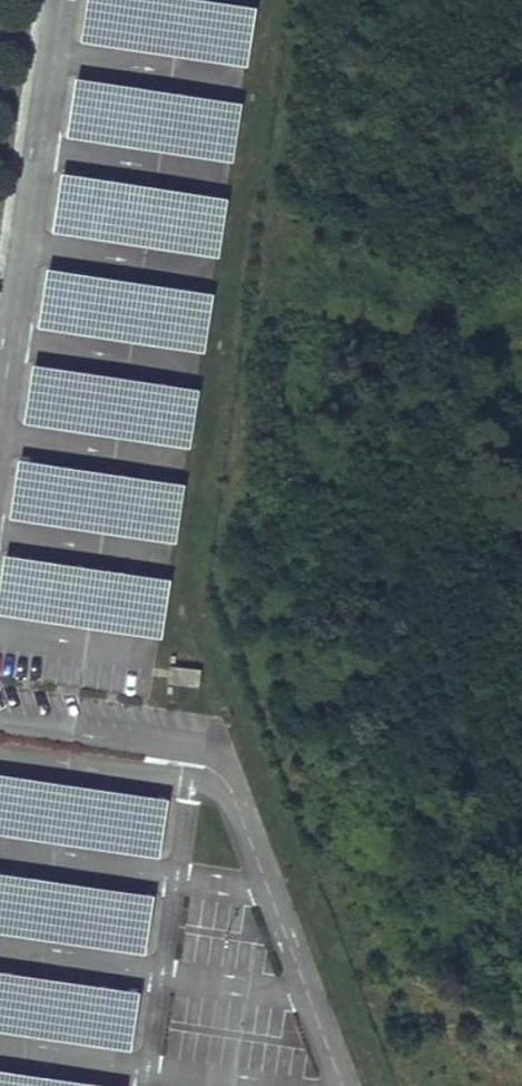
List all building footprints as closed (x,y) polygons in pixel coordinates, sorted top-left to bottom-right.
[(230,0),(88,0),(82,41),(232,64),(250,66),(259,4),(241,2),(230,0)] [(245,100),(77,74),(68,136),(236,162),(245,100)] [(213,193),(60,170),(51,232),(204,255),(219,257),(228,195),(213,193)] [(216,291),(47,265),(38,327),(206,353),(216,291)] [(185,386),(33,363),(24,425),(176,447),(192,450),(201,388),(185,386)] [(184,481),(16,456),(7,518),(175,543),(184,481)] [(5,552),(0,586),(0,614),(148,637),(164,639),(173,577),(157,575),(5,552)] [(0,771),(0,837),(162,862),(172,798),(0,771)] [(0,870),(0,935),(148,958),(158,894),(0,870)] [(0,969),(0,1035),(133,1055),(143,991),(0,969)] [(0,1067),(0,1085),(120,1085),(0,1067)]
